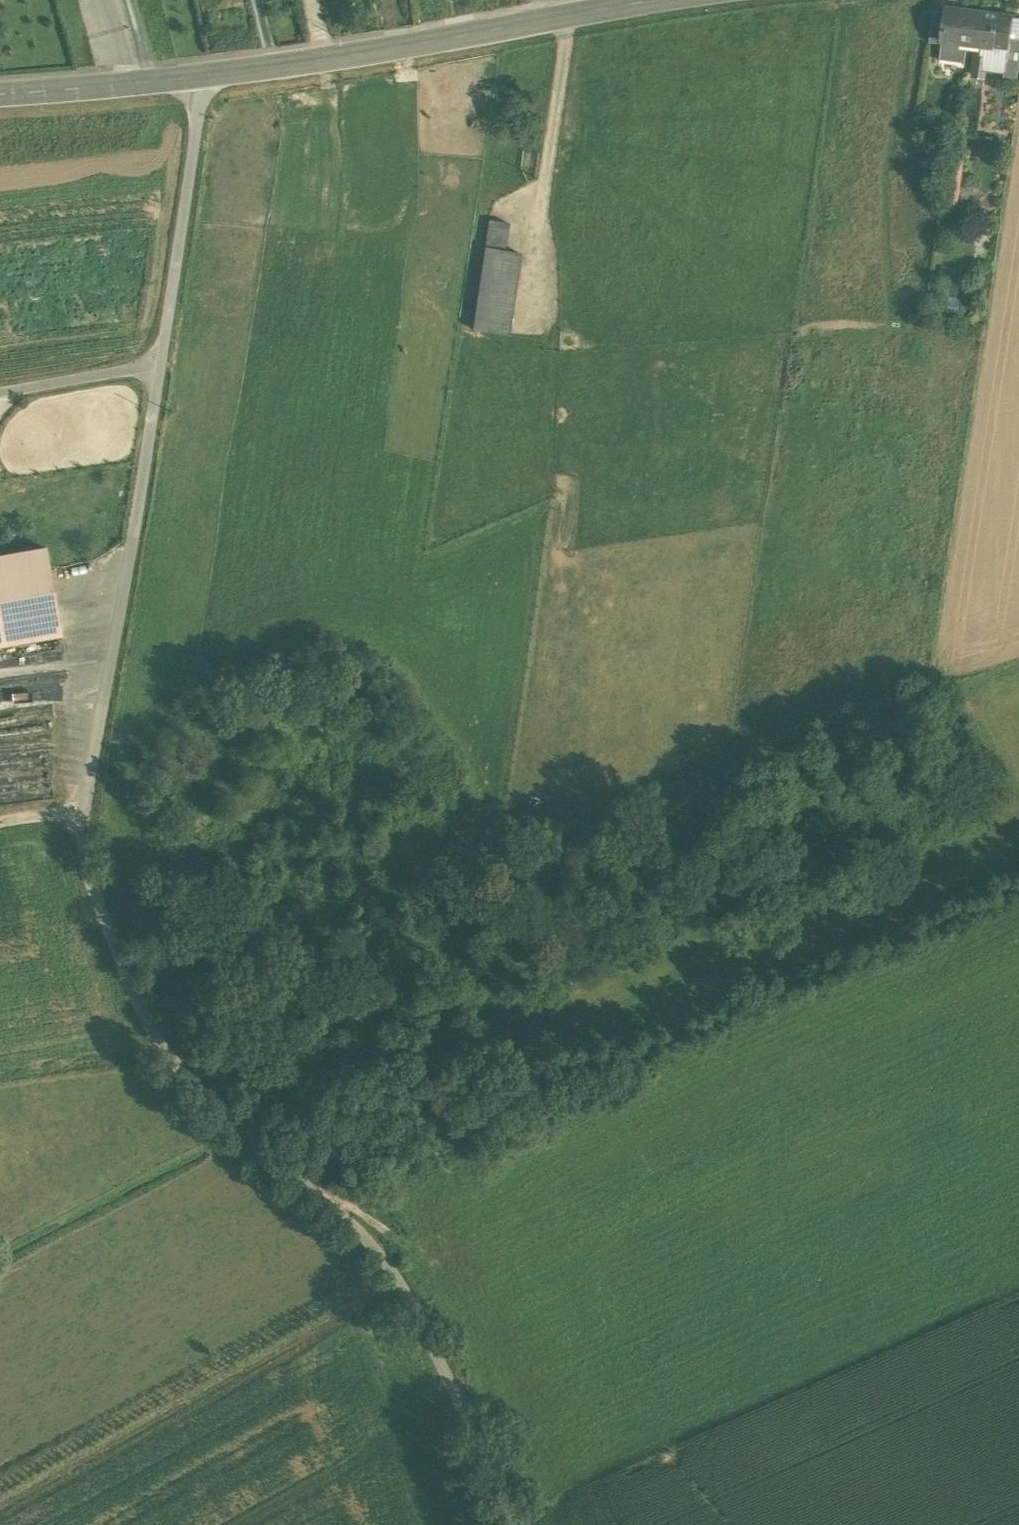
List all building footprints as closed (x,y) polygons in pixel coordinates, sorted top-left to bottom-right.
[(982,11),(947,6),(946,12),(942,41),(967,45),(976,46),(982,11)] [(946,12),(934,11),(929,42),(942,44),(942,41),(946,12)] [(1013,15),(982,11),(976,46),(1007,49),(1009,49),(1009,47),(1014,48),(1015,39),(1016,39),(1016,33),(1011,32),(1013,15)] [(1014,48),(1009,47),(1009,49),(1007,49),(1006,60),(1007,60),(1018,62),(1018,39),(1016,39),(1015,39),(1014,48)] [(967,45),(942,41),(942,44),(940,57),(965,61),(967,45)] [(987,58),(975,56),(973,70),(985,71),(987,58)] [(1007,60),(1004,79),(1017,81),(1018,67),(1018,62),(1007,60)] [(985,71),(973,70),(972,77),(984,79),(985,71)] [(518,253),(484,248),(472,329),(490,332),(506,334),(518,253)] [(490,332),(472,329),(470,340),(488,343),(490,332)] [(0,556),(0,646),(60,635),(44,548),(0,556)]
